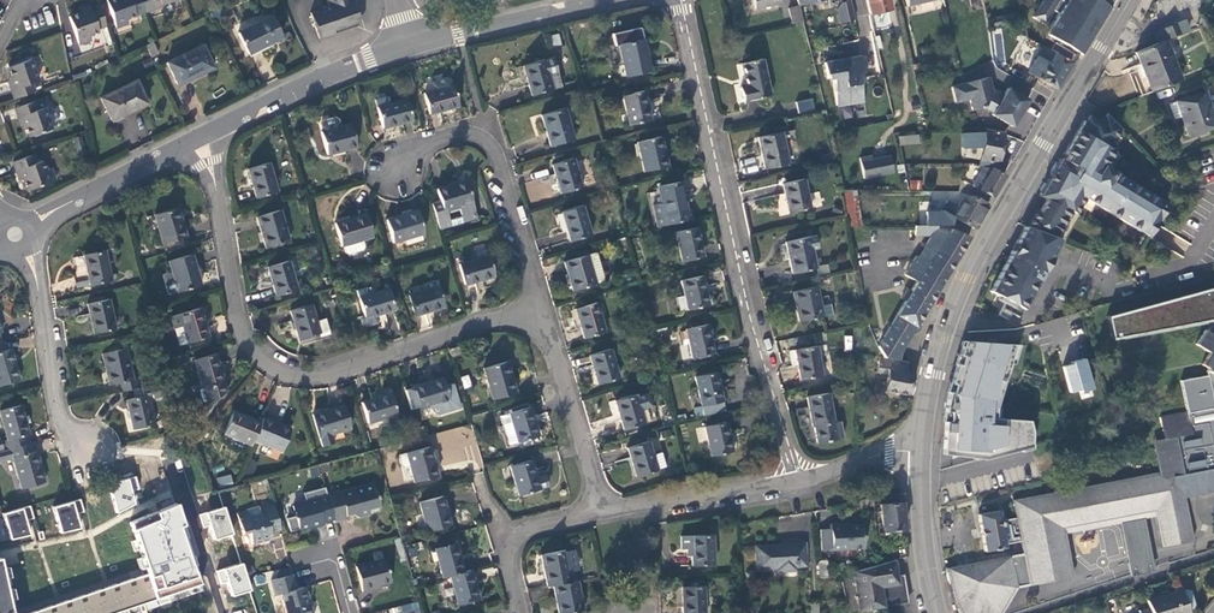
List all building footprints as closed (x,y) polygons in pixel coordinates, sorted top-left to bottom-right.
[(140,0),(110,0),(107,1),(116,27),(128,23),(126,19),(144,12),(144,11),(140,0)] [(144,11),(153,8),(150,0),(140,0),(144,11)] [(153,8),(153,9),(162,6),(161,4),(173,0),(150,0),(153,8)] [(324,0),(327,8),(309,15),(317,40),(350,29),(349,27),(353,20),(354,20),(348,0),(349,0),(325,0),(324,0)] [(780,3),(780,0),(753,0),(755,9),(780,3)] [(850,0),(839,0),(839,3),(836,8),(839,22),(854,19),(850,0)] [(891,6),(889,0),(878,0),(866,3),(868,11),(891,6)] [(1033,16),(1044,23),(1053,9),(1058,12),(1045,32),(1054,38),(1052,41),(1075,55),(1077,52),(1085,37),(1101,12),(1095,0),(1043,0),(1033,16)] [(1081,54),(1109,6),(1105,4),(1101,12),(1085,37),(1077,52),(1081,54)] [(798,6),(789,8),(793,24),(803,21),(798,6)] [(106,26),(99,7),(91,10),(82,13),(70,18),(79,44),(91,40),(89,35),(99,31),(97,29),(106,26)] [(1020,26),(1019,17),(986,23),(988,31),(1020,26)] [(274,18),(240,34),(250,54),(283,38),(274,18)] [(1182,20),(1152,33),(1156,43),(1163,40),(1186,31),(1182,20)] [(640,40),(617,46),(625,78),(647,72),(640,40)] [(1156,43),(1134,52),(1142,73),(1149,91),(1178,79),(1163,40),(1156,43)] [(1070,62),(1075,55),(1052,41),(1047,48),(1070,62)] [(147,45),(153,57),(160,54),(155,42),(147,45)] [(1055,88),(1070,62),(1047,48),(1042,45),(1026,71),(1055,88)] [(204,47),(170,64),(180,85),(215,68),(204,47)] [(742,101),(769,95),(761,57),(740,62),(745,85),(738,87),(742,101)] [(863,73),(860,57),(825,63),(828,79),(832,78),(837,106),(862,102),(858,74),(863,73)] [(552,58),(522,67),(531,96),(552,89),(548,76),(557,73),(552,58)] [(11,90),(15,99),(34,92),(31,83),(37,81),(30,61),(8,69),(12,79),(16,89),(11,90)] [(450,83),(449,83),(447,77),(443,75),(420,83),(423,91),(421,92),(427,113),(456,104),(450,83)] [(1012,126),(1027,100),(1007,87),(1001,97),(993,93),(989,77),(952,86),(956,102),(969,99),(972,110),(984,107),(992,112),(991,114),(1012,126)] [(139,108),(130,87),(96,103),(106,124),(139,108)] [(642,90),(620,95),(627,126),(648,121),(642,90)] [(1173,100),(1184,135),(1212,126),(1201,91),(1173,100)] [(385,96),(374,99),(381,127),(409,119),(403,98),(387,103),(385,96)] [(795,102),(798,113),(815,109),(812,98),(795,102)] [(15,109),(18,117),(21,116),(25,125),(29,137),(51,129),(50,128),(55,126),(57,121),(54,112),(49,109),(44,111),(42,106),(40,101),(34,103),(15,109)] [(563,111),(539,118),(549,149),(572,142),(563,111)] [(1060,160),(1059,159),(1047,183),(1039,195),(1046,199),(1029,227),(1054,237),(1070,210),(1073,212),(1082,197),(1138,231),(1157,200),(1112,173),(1113,172),(1103,166),(1111,152),(1107,149),(1119,129),(1105,115),(1098,127),(1096,126),(1095,127),(1082,120),(1063,154),(1068,157),(1065,162),(1060,160)] [(320,122),(322,129),(339,125),(337,118),(333,116),(322,119),(320,122)] [(322,129),(320,130),(327,153),(355,146),(349,122),(339,125),(322,129)] [(992,168),(995,169),(998,154),(1002,133),(985,130),(978,165),(982,166),(992,168)] [(756,136),(764,168),(788,162),(781,131),(756,136)] [(899,142),(899,146),(919,145),(918,135),(899,136),(899,142)] [(659,137),(636,143),(643,172),(666,167),(659,137)] [(1068,157),(1063,154),(1060,160),(1065,162),(1068,157)] [(859,157),(864,178),(893,173),(890,156),(872,160),(870,155),(859,157)] [(13,162),(16,171),(20,169),(23,179),(27,190),(54,181),(50,170),(44,172),(41,162),(35,164),(32,156),(13,162)] [(571,161),(550,167),(558,195),(580,189),(571,161)] [(267,162),(247,168),(255,196),(275,190),(267,162)] [(994,192),(1004,175),(992,168),(982,166),(972,184),(992,196),(994,192)] [(782,184),(788,213),(810,208),(803,179),(782,184)] [(922,189),(922,179),(909,179),(909,189),(922,189)] [(440,201),(430,203),(437,228),(475,218),(472,206),(465,180),(436,188),(440,201)] [(679,182),(657,188),(661,204),(664,217),(685,211),(679,182)] [(842,190),(847,217),(848,226),(861,226),(856,190),(842,190)] [(953,216),(973,228),(981,214),(987,204),(973,197),(964,195),(952,215),(953,216)] [(664,217),(661,204),(652,206),(656,227),(691,220),(689,211),(685,211),(664,217)] [(582,207),(561,213),(569,242),(590,236),(582,207)] [(175,208),(153,215),(161,243),(184,237),(175,208)] [(422,232),(415,209),(384,219),(391,242),(422,232)] [(278,210),(255,217),(265,248),(287,242),(278,210)] [(1073,212),(1070,210),(1054,237),(1060,239),(1063,240),(1078,215),(1073,212)] [(363,212),(334,222),(340,245),(342,245),(344,251),(347,254),(360,250),(361,246),(359,239),(370,236),(363,212)] [(917,225),(951,224),(953,216),(952,215),(917,216),(917,225)] [(922,248),(950,266),(960,250),(968,236),(950,229),(951,224),(917,225),(915,225),(915,234),(931,234),(927,242),(922,248)] [(1029,227),(1025,226),(990,291),(994,293),(1006,300),(998,314),(1008,319),(1011,313),(1019,317),(1024,307),(1060,239),(1054,237),(1029,227)] [(694,228),(674,233),(680,263),(701,258),(694,228)] [(785,243),(791,274),(815,269),(811,250),(817,249),(815,236),(809,238),(785,243)] [(484,243),(476,246),(479,257),(488,253),(484,243)] [(940,282),(950,266),(922,248),(916,256),(905,273),(917,280),(911,289),(906,298),(878,344),(883,357),(894,359),(909,335),(940,282)] [(77,287),(90,285),(111,280),(105,251),(84,255),(88,275),(75,277),(77,287)] [(596,253),(563,263),(571,292),(604,281),(596,253)] [(190,255),(167,262),(176,293),(199,286),(190,255)] [(486,256),(457,263),(463,284),(492,277),(486,256)] [(288,261),(267,267),(276,296),(296,289),(288,261)] [(700,277),(678,281),(681,296),(673,298),(676,311),(684,309),(685,310),(706,305),(700,277)] [(435,285),(406,295),(413,316),(441,306),(435,285)] [(368,287),(355,291),(363,318),(359,320),(360,324),(363,326),(385,319),(383,312),(391,310),(385,289),(370,294),(368,287)] [(791,293),(799,322),(822,316),(815,287),(791,293)] [(906,298),(911,289),(907,287),(902,296),(906,298)] [(109,300),(88,305),(93,334),(115,329),(109,300)] [(597,303),(576,310),(584,339),(605,332),(597,303)] [(310,304),(289,311),(298,340),(318,334),(319,336),(328,333),(324,319),(315,321),(310,304)] [(1122,341),(1155,332),(1146,306),(1115,316),(1118,329),(1122,341)] [(1146,306),(1155,332),(1156,332),(1149,306),(1146,306)] [(200,308),(170,317),(179,346),(208,337),(200,308)] [(1183,415),(1185,421),(1162,429),(1165,441),(1156,444),(1162,469),(1165,480),(1173,478),(1179,499),(1189,497),(1213,491),(1213,312),(1194,344),(1208,353),(1200,364),(1207,368),(1205,371),(1206,376),(1179,383),(1187,414),(1183,415)] [(704,326),(683,330),(690,360),(710,355),(704,326)] [(3,340),(0,341),(0,384),(19,379),(10,348),(5,349),(3,340)] [(796,351),(802,380),(823,375),(817,346),(796,351)] [(120,382),(122,391),(133,389),(141,387),(139,378),(133,380),(126,349),(102,354),(109,385),(120,382)] [(459,349),(451,351),(452,359),(460,357),(459,349)] [(611,350),(589,356),(598,385),(619,378),(611,350)] [(213,386),(215,396),(218,395),(225,388),(215,355),(194,360),(203,389),(213,386)] [(905,372),(906,361),(894,359),(883,357),(879,356),(877,371),(887,372),(884,390),(908,394),(910,387),(912,373),(905,372)] [(938,449),(938,457),(957,459),(961,426),(979,427),(979,426),(985,427),(986,414),(980,414),(982,404),(993,406),(998,361),(965,357),(961,383),(960,392),(946,391),(938,449)] [(1062,364),(1068,393),(1079,391),(1080,396),(1096,393),(1088,359),(1062,364)] [(490,401),(513,395),(504,363),(480,370),(490,401)] [(715,373),(693,378),(699,407),(721,402),(715,373)] [(463,388),(471,387),(469,375),(461,377),(463,388)] [(441,377),(412,386),(419,408),(447,400),(441,377)] [(141,387),(133,389),(135,398),(126,400),(132,429),(155,424),(149,396),(153,395),(154,398),(166,396),(163,383),(141,387)] [(199,390),(202,400),(215,396),(213,386),(203,389),(199,390)] [(215,396),(216,398),(226,392),(225,388),(218,395),(215,396)] [(826,392),(805,397),(813,427),(815,426),(819,443),(839,438),(838,437),(843,436),(839,420),(833,422),(826,392)] [(390,393),(361,402),(367,422),(396,414),(390,393)] [(636,395),(614,402),(623,431),(644,425),(640,411),(652,407),(648,394),(636,398),(636,395)] [(28,443),(26,434),(28,433),(26,425),(29,424),(27,416),(24,417),(21,405),(0,411),(0,415),(7,439),(2,441),(4,449),(28,443)] [(320,412),(311,415),(321,445),(333,442),(330,433),(348,428),(341,406),(327,410),(326,406),(319,409),(320,412)] [(536,438),(527,409),(497,418),(506,446),(536,438)] [(222,433),(250,445),(253,439),(260,423),(232,410),(222,433)] [(1185,421),(1183,415),(1160,420),(1162,429),(1185,421)] [(291,429),(262,417),(260,423),(253,439),(281,451),(291,429)] [(725,423),(704,427),(710,457),(732,452),(725,423)] [(34,451),(31,442),(28,443),(4,449),(6,458),(12,457),(21,489),(45,483),(36,450),(34,451)] [(648,442),(626,449),(635,479),(656,472),(656,470),(665,468),(661,453),(652,456),(648,442)] [(1001,484),(1041,473),(1034,446),(959,466),(965,488),(1000,479),(1001,484)] [(428,447),(405,453),(413,483),(444,474),(444,471),(444,468),(441,463),(433,465),(428,447)] [(249,460),(243,473),(250,476),(256,463),(249,460)] [(528,462),(507,469),(516,498),(537,491),(534,480),(528,462)] [(1162,469),(1013,500),(1015,515),(1000,517),(999,511),(978,514),(981,535),(983,551),(1005,548),(1004,541),(1020,539),(1024,553),(947,568),(955,602),(961,612),(1003,612),(1018,587),(1074,575),(1064,528),(1158,508),(1168,548),(1199,541),(1189,497),(1179,499),(1173,478),(1165,480),(1162,469)] [(216,478),(218,487),(233,483),(230,474),(216,478)] [(135,477),(107,484),(116,513),(136,504),(132,491),(138,489),(135,477)] [(540,478),(534,480),(537,491),(543,489),(545,485),(543,480),(540,478)] [(333,519),(334,522),(346,519),(345,516),(352,514),(358,517),(369,515),(367,510),(379,506),(372,482),(339,492),(339,490),(334,491),(333,488),(325,490),(326,493),(333,519)] [(323,522),(333,519),(326,493),(325,490),(324,487),(303,492),(306,502),(292,505),(295,515),(286,517),(290,531),(317,524),(317,526),(323,524),(323,522)] [(873,506),(873,496),(871,496),(856,500),(856,510),(873,506)] [(441,497),(418,504),(425,532),(448,526),(444,510),(441,497)] [(79,499),(51,506),(59,533),(80,528),(76,513),(83,512),(79,499)] [(900,503),(879,505),(881,532),(903,530),(901,509),(900,503)] [(181,505),(159,514),(134,523),(149,575),(35,612),(118,612),(204,584),(185,528),(188,526),(181,505)] [(269,532),(279,529),(273,505),(263,508),(264,512),(247,517),(246,510),(236,513),(241,533),(248,531),(251,544),(271,539),(269,532)] [(30,506),(2,514),(10,539),(31,534),(27,520),(34,518),(30,506)] [(367,510),(369,515),(380,511),(379,506),(367,510)] [(227,507),(200,515),(204,527),(212,525),(217,539),(235,534),(227,507)] [(828,530),(818,531),(819,551),(861,548),(859,525),(839,526),(839,525),(827,526),(828,530)] [(714,534),(693,534),(694,564),(715,564),(714,534)] [(448,577),(461,574),(456,557),(453,544),(431,550),(439,579),(448,577)] [(891,560),(899,558),(904,557),(904,545),(883,551),(885,562),(891,560)] [(804,546),(754,548),(755,571),(775,570),(775,573),(794,573),(794,569),(805,569),(804,546)] [(545,571),(547,587),(550,586),(553,586),(571,583),(569,572),(578,570),(575,551),(566,552),(566,551),(542,555),(545,571)] [(383,557),(354,564),(361,591),(372,588),(371,585),(390,581),(383,557)] [(4,558),(0,559),(0,612),(17,612),(4,558)] [(876,564),(851,571),(858,611),(905,603),(902,582),(901,575),(893,576),(891,560),(885,562),(876,564)] [(244,563),(218,571),(222,583),(230,581),(235,595),(252,590),(244,563)] [(277,569),(280,576),(288,574),(286,566),(277,569)] [(472,585),(469,572),(461,574),(448,577),(456,607),(477,601),(472,585)] [(304,586),(295,588),(291,573),(288,574),(280,576),(269,579),(274,594),(280,592),(286,612),(314,612),(310,601),(308,601),(304,586)] [(577,582),(574,582),(571,583),(553,586),(556,600),(558,612),(575,612),(582,612),(577,582)] [(683,586),(684,606),(684,612),(706,612),(705,585),(683,586)] [(1145,601),(1147,609),(1148,612),(1185,612),(1184,612),(1190,610),(1192,606),(1188,593),(1184,591),(1179,592),(1178,591),(1145,601)] [(808,603),(808,612),(817,612),(816,603),(808,603)]
